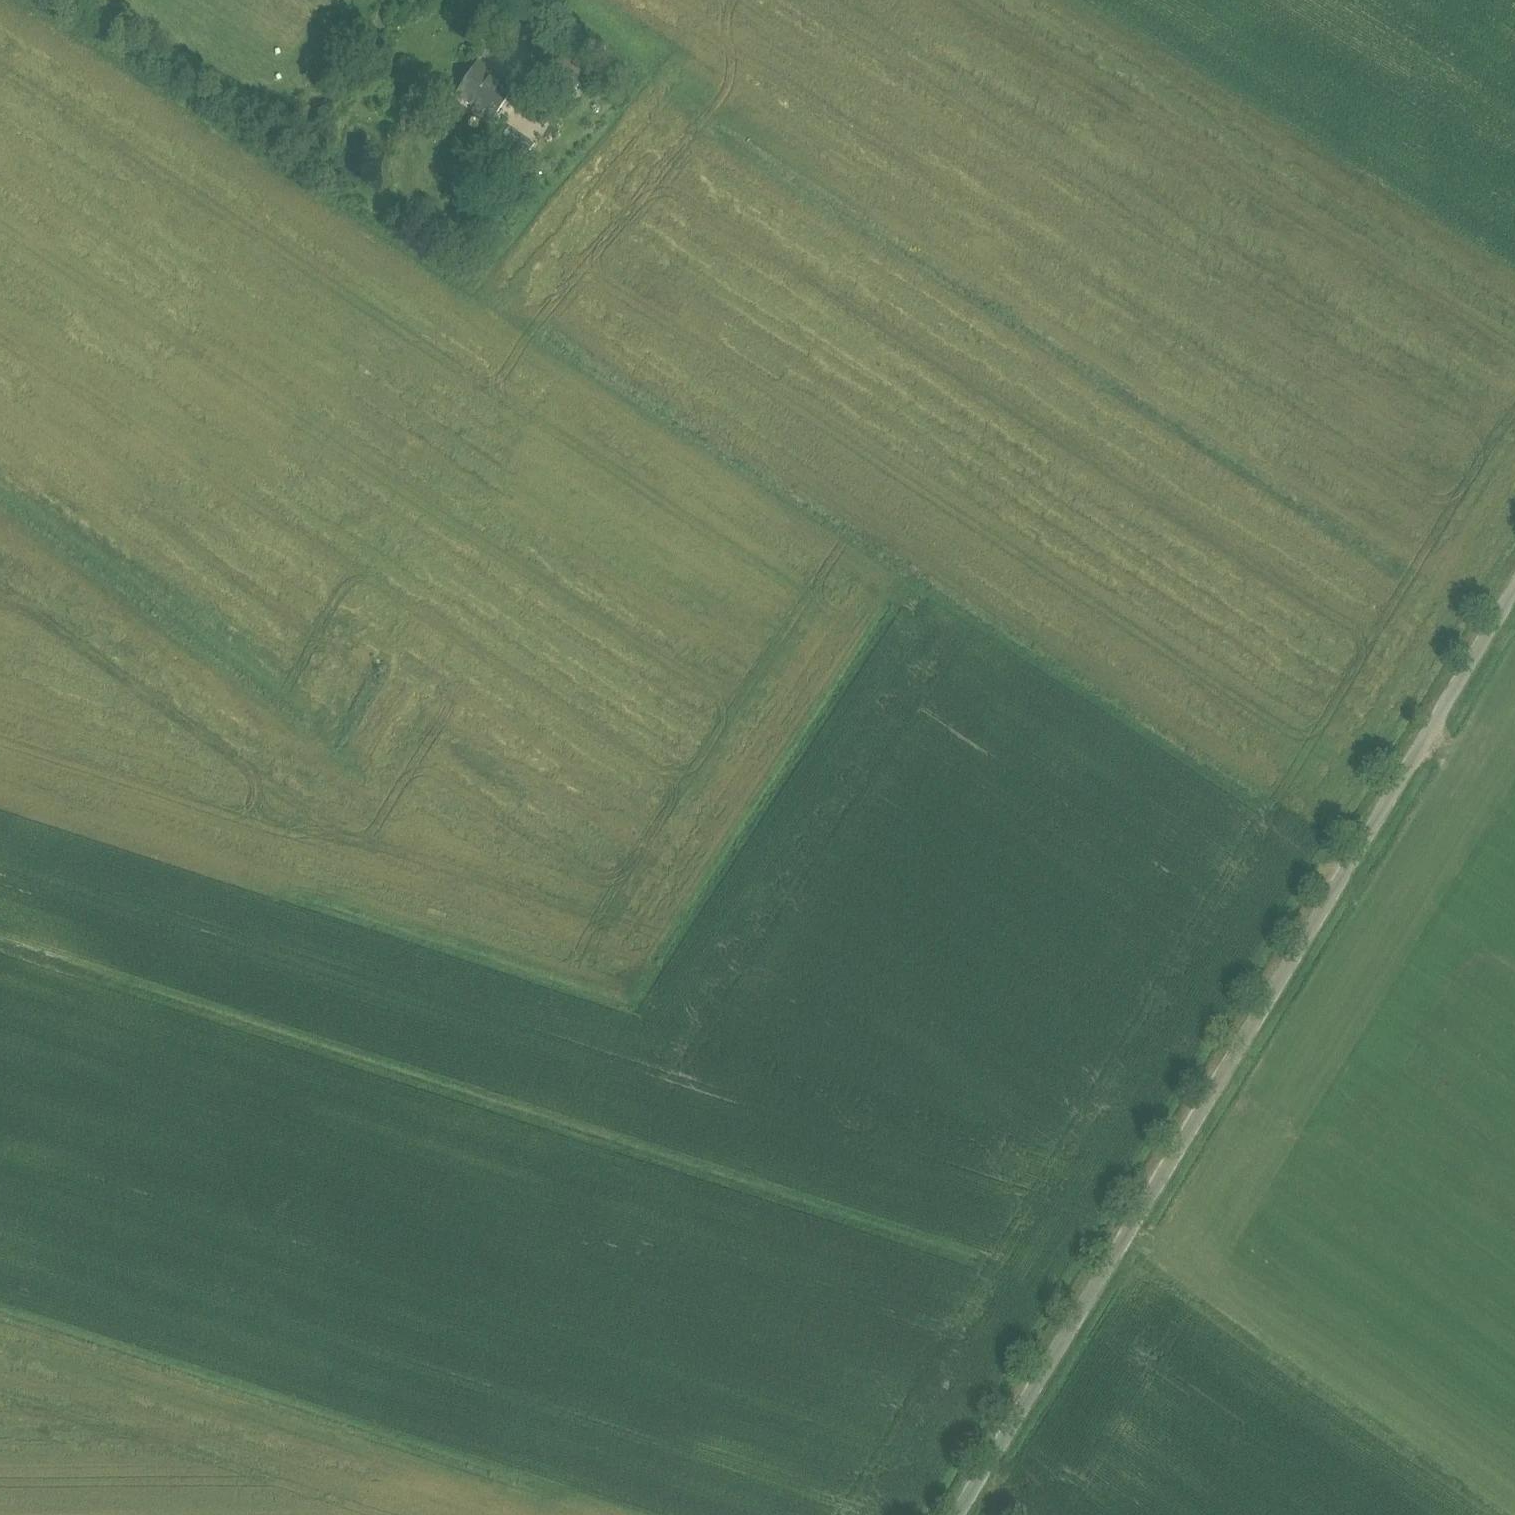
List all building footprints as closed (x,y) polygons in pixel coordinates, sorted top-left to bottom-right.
[(490,122),(512,87),(475,63),(455,95),(484,113),(481,116),(490,122)] [(531,151),(506,133),(496,148),(521,165),(531,151)]
